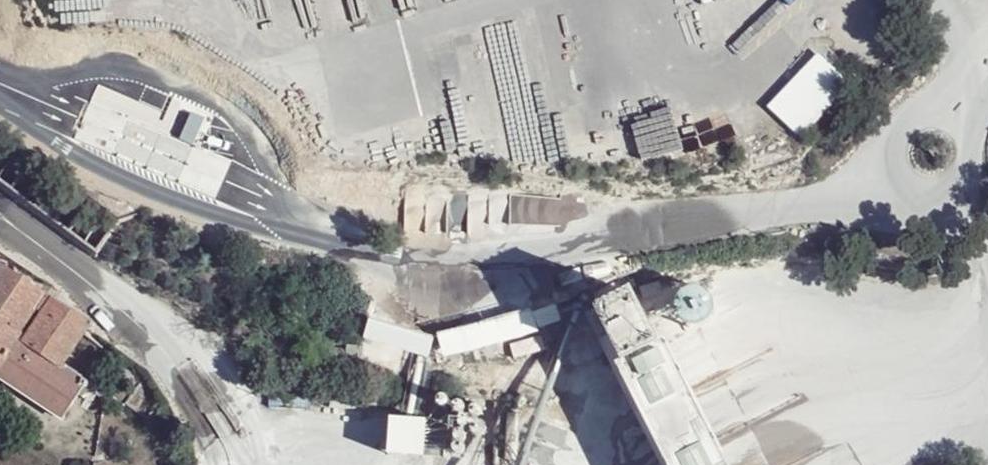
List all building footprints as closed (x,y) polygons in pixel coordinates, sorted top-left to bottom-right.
[(801,136),(852,80),(818,50),(767,105),(801,136)] [(4,369),(2,372),(0,375),(0,378),(69,421),(84,398),(94,404),(104,383),(101,389),(86,379),(68,368),(66,372),(63,369),(87,331),(92,323),(4,265),(0,271),(0,367),(4,369)] [(586,312),(663,464),(703,464),(618,296),(586,312)] [(529,309),(434,335),(441,358),(535,332),(529,309)] [(90,371),(86,379),(101,389),(104,383),(106,380),(90,371)]
